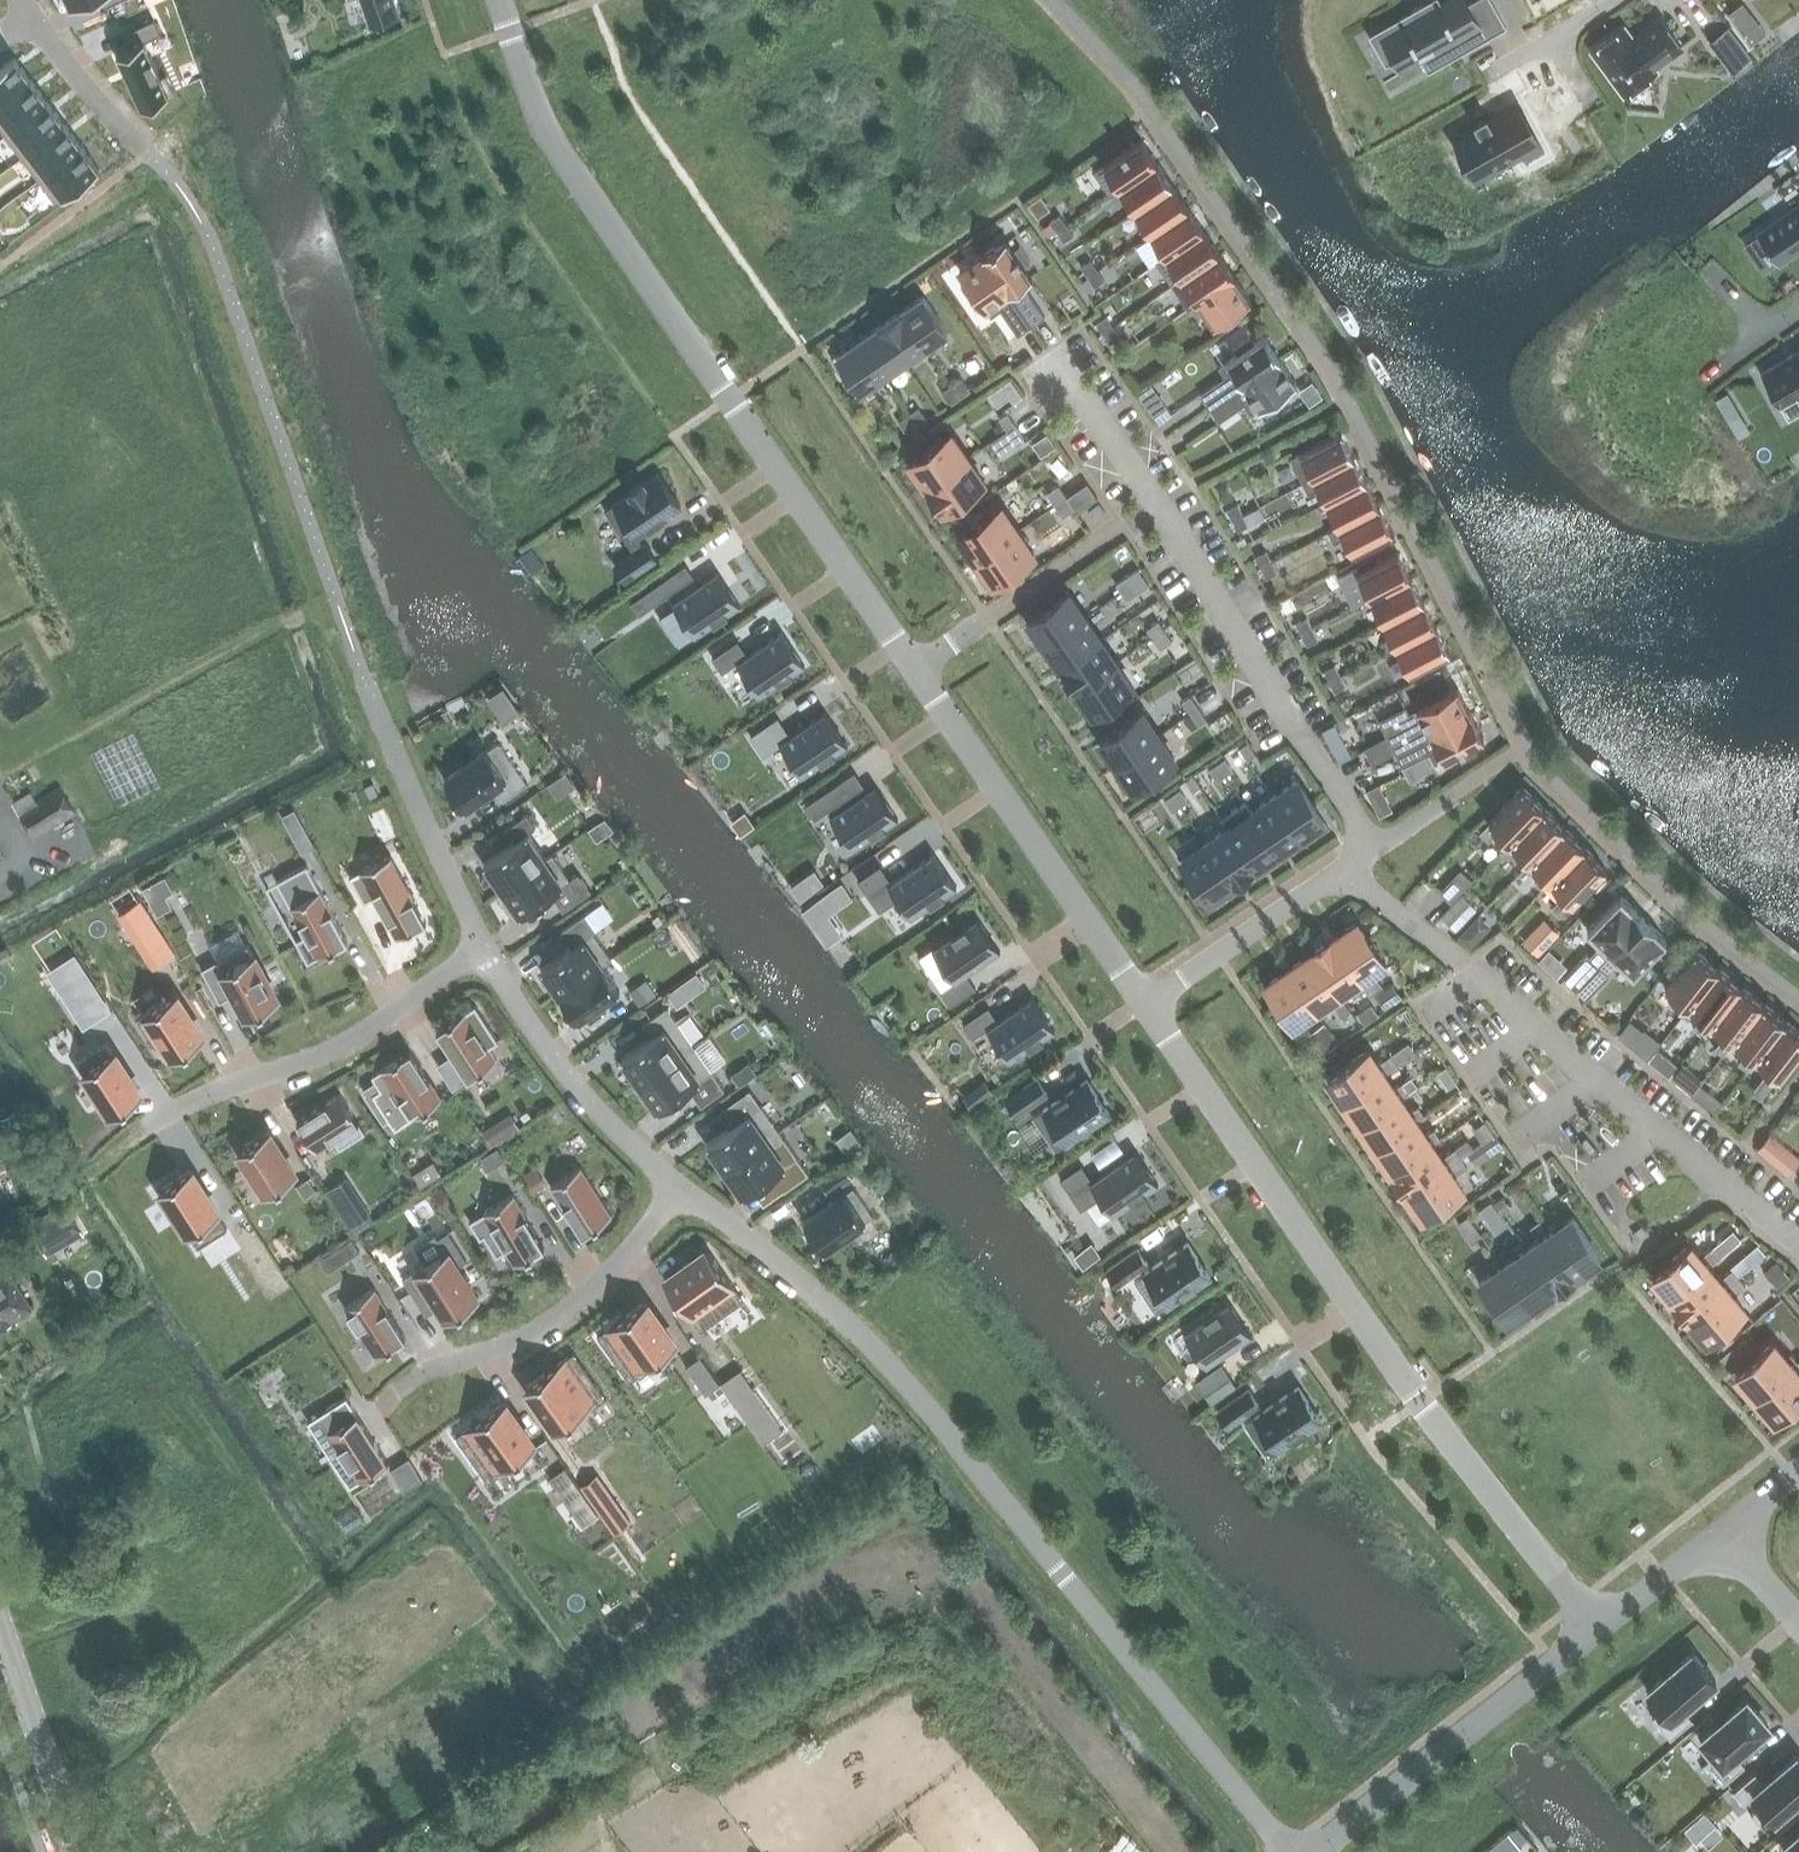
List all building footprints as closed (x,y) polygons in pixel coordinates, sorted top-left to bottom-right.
[(344,1),(352,23),(368,18),(369,21),(400,10),(397,0),(347,0),(344,1)] [(1505,27),(1490,0),(1472,0),(1465,4),(1462,0),(1441,0),(1439,1),(1439,0),(1429,0),(1411,10),(1414,16),(1382,34),(1403,72),(1422,61),(1427,72),(1452,58),(1446,47),(1456,41),(1462,51),(1505,27)] [(1742,2),(1726,14),(1734,25),(1750,13),(1742,2)] [(1622,27),(1592,49),(1625,94),(1655,71),(1652,67),(1681,46),(1661,18),(1639,34),(1632,40),(1622,27)] [(129,46),(115,52),(140,106),(173,91),(165,73),(160,76),(143,39),(158,32),(152,19),(122,33),(129,46)] [(1714,39),(1727,56),(1742,44),(1729,27),(1714,39)] [(31,80),(14,58),(0,68),(0,104),(31,80)] [(0,104),(0,130),(4,136),(48,102),(31,80),(0,104)] [(48,102),(4,136),(21,158),(65,125),(48,102)] [(1475,129),(1456,140),(1473,171),(1495,159),(1497,163),(1520,150),(1526,160),(1541,152),(1515,106),(1489,121),(1486,115),(1472,123),(1475,129)] [(65,125),(21,158),(38,180),(82,147),(65,125)] [(1119,189),(1156,163),(1140,139),(1103,165),(1093,172),(1110,196),(1119,189)] [(82,147),(38,180),(55,203),(62,197),(65,201),(66,202),(79,192),(76,187),(99,169),(82,147)] [(1172,185),(1156,163),(1119,189),(1134,211),(1172,185)] [(1134,211),(1150,234),(1187,208),(1172,185),(1134,211)] [(1776,263),(1798,247),(1798,205),(1756,234),(1776,263)] [(1150,234),(1165,256),(1165,257),(1203,231),(1187,208),(1150,234)] [(1066,225),(1060,214),(1049,221),(1056,231),(1066,225)] [(1073,235),(1066,225),(1056,231),(1062,242),(1073,235)] [(1203,231),(1165,257),(1165,256),(1155,263),(1171,286),(1219,253),(1203,231)] [(1005,239),(982,255),(1013,301),(1030,326),(1044,316),(1032,299),(1027,291),(1027,292),(1024,294),(1018,286),(1031,277),(1024,266),(1030,262),(1019,246),(1013,250),(1005,239)] [(1197,303),(1196,302),(1234,276),(1219,253),(1171,286),(1187,309),(1197,303)] [(1017,335),(1030,326),(1013,301),(982,255),(959,271),(966,282),(960,286),(971,302),(977,298),(984,309),(990,317),(993,315),(1000,310),(1005,318),(1017,335)] [(1080,266),(1087,277),(1097,270),(1091,260),(1080,266)] [(1104,280),(1097,270),(1087,277),(1093,287),(1104,280)] [(1250,299),(1234,276),(1196,302),(1197,303),(1213,325),(1250,299)] [(922,296),(900,311),(924,347),(947,331),(922,296)] [(900,311),(879,326),(903,362),(924,347),(900,311)] [(1095,323),(1102,333),(1113,326),(1106,316),(1095,323)] [(879,326),(857,341),(882,376),(903,362),(879,326)] [(1120,336),(1113,326),(1102,333),(1109,343),(1120,336)] [(1199,394),(1209,408),(1280,359),(1264,336),(1253,343),(1249,337),(1232,348),(1236,354),(1226,362),(1218,367),(1224,377),(1199,394)] [(857,341),(835,356),(859,392),(882,376),(857,341)] [(1135,359),(1128,349),(1118,356),(1125,366),(1135,359)] [(1798,397),(1798,351),(1762,374),(1790,420),(1798,414),(1798,398),(1798,397)] [(1296,383),(1280,359),(1209,408),(1218,421),(1243,404),(1250,414),(1258,408),(1269,401),(1273,407),(1289,396),(1285,390),(1296,383)] [(961,378),(951,385),(958,395),(968,387),(961,378)] [(1022,396),(1010,379),(1001,386),(1012,402),(1022,396)] [(1149,383),(1136,392),(1154,417),(1166,408),(1149,383)] [(951,385),(940,392),(947,402),(958,395),(951,385)] [(1727,391),(1714,399),(1725,419),(1738,412),(1727,391)] [(918,407),(908,414),(915,424),(925,417),(918,407)] [(1006,413),(999,418),(1007,430),(1014,425),(1006,413)] [(905,431),(915,424),(908,414),(898,422),(905,431)] [(1014,425),(1007,430),(1015,442),(1023,437),(1014,425)] [(1003,433),(991,442),(1000,455),(1016,443),(1015,442),(1007,430),(1003,433)] [(1041,457),(1058,444),(1047,430),(1030,443),(1041,457)] [(1289,458),(1302,483),(1353,457),(1340,432),(1299,453),(1289,458)] [(924,487),(967,457),(950,433),(908,463),(911,467),(924,487)] [(941,511),(983,481),(967,457),(924,487),(941,511)] [(1366,481),(1353,457),(1302,483),(1308,494),(1318,488),(1325,502),(1366,481)] [(680,506),(657,473),(643,483),(642,481),(628,491),(629,493),(613,503),(614,503),(604,510),(633,552),(614,565),(624,580),(655,559),(645,544),(642,545),(636,537),(680,506)] [(1325,502),(1338,526),(1338,527),(1378,506),(1366,481),(1325,502)] [(1046,493),(1054,505),(1066,497),(1058,485),(1046,493)] [(1066,497),(1054,505),(1062,517),(1074,509),(1066,497)] [(1231,520),(1243,514),(1237,503),(1226,509),(1231,520)] [(975,560),(1017,530),(1000,506),(958,536),(975,560)] [(1343,537),(1351,552),(1392,531),(1378,506),(1338,527),(1338,526),(1327,531),(1333,542),(1343,537)] [(1248,525),(1243,514),(1231,520),(1237,531),(1248,525)] [(1033,554),(1017,530),(975,560),(991,584),(1033,554)] [(1266,551),(1254,556),(1260,567),(1271,562),(1266,551)] [(1397,552),(1356,573),(1370,598),(1410,577),(1397,552)] [(1276,573),(1271,562),(1260,567),(1265,578),(1276,573)] [(678,646),(740,604),(717,571),(671,602),(674,607),(658,618),(678,646)] [(1115,584),(1120,592),(1132,584),(1127,576),(1115,584)] [(663,591),(653,577),(636,589),(645,603),(663,591)] [(1370,598),(1382,623),(1423,602),(1410,577),(1370,598)] [(1120,592),(1126,600),(1138,592),(1132,584),(1120,592)] [(1043,644),(1084,616),(1068,593),(1027,621),(1043,644)] [(1395,648),(1395,647),(1436,626),(1423,602),(1382,623),(1390,637),(1379,642),(1385,653),(1395,648)] [(1084,616),(1043,644),(1059,667),(1100,639),(1084,616)] [(1295,623),(1301,634),(1312,628),(1306,617),(1295,623)] [(1146,629),(1153,639),(1165,631),(1158,621),(1146,629)] [(1395,647),(1395,648),(1408,672),(1449,651),(1436,626),(1395,647)] [(1317,639),(1312,628),(1301,634),(1306,645),(1317,639)] [(781,631),(747,654),(737,640),(711,657),(722,672),(736,662),(759,695),(804,664),(781,631)] [(1165,631),(1153,639),(1159,649),(1171,641),(1165,631)] [(1075,690),(1116,663),(1100,639),(1059,667),(1075,690)] [(1091,714),(1131,686),(1116,663),(1075,690),(1091,714)] [(1339,675),(1334,665),(1323,670),(1329,681),(1339,675)] [(1345,686),(1339,675),(1329,681),(1334,691),(1345,686)] [(1386,737),(1394,752),(1421,739),(1470,713),(1457,688),(1445,694),(1442,687),(1424,696),(1428,703),(1416,709),(1407,713),(1404,706),(1377,720),(1386,737)] [(1182,701),(1190,713),(1198,707),(1190,695),(1182,701)] [(1206,719),(1198,707),(1190,713),(1198,725),(1206,719)] [(847,744),(824,711),(789,735),(777,717),(750,736),(763,754),(780,743),(802,775),(847,744)] [(1115,764),(1158,735),(1141,711),(1099,740),(1115,764)] [(1483,738),(1470,713),(1421,739),(1394,752),(1401,767),(1428,753),(1433,764),(1442,759),(1454,753),(1457,760),(1475,751),(1472,744),(1483,738)] [(1191,745),(1186,737),(1197,730),(1187,714),(1162,730),(1178,754),(1191,745)] [(1115,764),(1132,788),(1174,759),(1158,735),(1115,764)] [(1328,744),(1336,757),(1349,750),(1342,737),(1328,744)] [(497,741),(443,779),(464,808),(493,787),(502,799),(526,782),(497,741)] [(1247,760),(1255,754),(1247,742),(1239,748),(1247,760)] [(1225,775),(1232,770),(1224,758),(1216,763),(1225,775)] [(1217,780),(1225,775),(1216,763),(1208,769),(1217,780)] [(1273,796),(1301,836),(1324,821),(1296,780),(1273,796)] [(903,815),(880,781),(834,812),(858,846),(903,815)] [(1378,784),(1366,790),(1379,815),(1391,808),(1378,784)] [(1488,822),(1479,833),(1487,841),(1497,831),(1508,842),(1542,807),(1521,787),(1488,822)] [(1179,806),(1187,801),(1179,789),(1171,794),(1179,806)] [(834,805),(824,791),(806,803),(816,817),(834,805)] [(29,792),(10,803),(29,837),(72,812),(60,792),(36,806),(29,792)] [(1171,812),(1179,806),(1171,794),(1163,800),(1171,812)] [(1251,811),(1278,852),(1301,836),(1273,796),(1251,811)] [(1226,828),(1253,869),(1278,852),(1251,811),(1244,802),(1242,803),(1219,819),(1226,828)] [(1508,842),(1529,862),(1563,827),(1542,807),(1508,842)] [(307,834),(293,809),(283,815),(297,840),(307,834)] [(394,837),(382,810),(369,816),(381,843),(394,837)] [(544,859),(526,833),(535,827),(526,814),(504,829),(513,842),(483,863),(501,889),(544,859)] [(1542,890),(1550,882),(1583,847),(1563,827),(1529,862),(1542,874),(1534,882),(1542,890)] [(1203,844),(1231,884),(1253,869),(1226,828),(1203,844)] [(1208,900),(1231,884),(1203,844),(1180,859),(1208,900)] [(1583,847),(1550,882),(1563,894),(1551,907),(1559,914),(1571,902),(1572,903),(1605,868),(1583,847)] [(956,886),(933,852),(891,881),(880,864),(857,879),(879,911),(898,898),(911,917),(956,886)] [(390,854),(349,876),(363,902),(374,896),(396,936),(426,919),(390,854)] [(550,893),(562,910),(590,891),(578,873),(569,879),(551,854),(544,859),(501,889),(520,915),(550,893)] [(306,864),(276,881),(305,934),(295,940),(307,963),(348,941),(306,864)] [(1460,869),(1438,892),(1450,903),(1472,881),(1460,869)] [(164,876),(142,888),(157,915),(171,907),(165,896),(173,892),(164,876)] [(841,882),(818,898),(829,915),(852,899),(841,882)] [(1476,909),(1461,894),(1439,916),(1455,931),(1476,909)] [(1574,989),(1597,965),(1643,918),(1620,896),(1597,920),(1586,931),(1600,944),(1588,956),(1587,955),(1563,979),(1574,989)] [(123,918),(152,965),(172,953),(142,906),(123,918)] [(592,932),(595,930),(584,914),(560,931),(571,947),(540,969),(558,994),(601,965),(610,958),(592,932)] [(966,974),(1000,950),(977,916),(931,947),(954,981),(940,991),(950,1005),(976,988),(966,974)] [(1559,932),(1544,918),(1522,941),(1537,955),(1559,932)] [(1618,961),(1632,975),(1665,940),(1643,918),(1597,965),(1574,989),(1585,1000),(1608,976),(1606,974),(1618,961)] [(1371,992),(1381,985),(1372,971),(1385,961),(1358,922),(1334,938),(1367,987),(1371,992)] [(217,960),(201,969),(219,1002),(234,994),(246,1016),(277,1000),(246,944),(237,929),(209,944),(217,960)] [(1464,931),(1458,937),(1470,948),(1476,942),(1464,931)] [(1358,993),(1367,987),(1334,938),(1311,953),(1338,993),(1352,984),(1358,993)] [(1544,958),(1562,974),(1570,965),(1552,950),(1544,958)] [(1687,1007),(1717,968),(1694,951),(1664,989),(1687,1007)] [(1315,1009),(1329,1000),(1335,1009),(1344,1003),(1338,993),(1311,953),(1288,969),(1315,1009)] [(51,969),(86,1023),(109,1009),(73,954),(51,969)] [(619,991),(601,965),(558,994),(576,1020),(619,991)] [(1740,986),(1717,968),(1687,1007),(1701,1017),(1694,1026),(1703,1033),(1710,1024),(1740,986)] [(1315,1009),(1288,969),(1264,986),(1291,1025),(1306,1015),(1309,1020),(1318,1014),(1315,1009)] [(646,979),(628,991),(638,1006),(656,993),(646,979)] [(1401,997),(1392,983),(1375,995),(1384,1008),(1401,997)] [(676,1006),(686,999),(677,986),(667,993),(676,1006)] [(1722,1055),(1733,1042),(1762,1004),(1740,986),(1710,1024),(1724,1035),(1713,1048),(1722,1055)] [(174,994),(136,1018),(155,1047),(163,1042),(173,1056),(202,1037),(174,994)] [(986,1027),(1009,1061),(1055,1029),(1031,996),(997,1019),(988,1005),(962,1023),(972,1037),(986,1027)] [(1364,1024),(1378,1015),(1371,1004),(1357,1014),(1364,1024)] [(1746,1070),(1755,1059),(1784,1021),(1762,1004),(1733,1042),(1746,1052),(1737,1063),(1746,1070)] [(435,1030),(467,1079),(496,1060),(488,1048),(498,1041),(474,1005),(435,1030)] [(639,1083),(693,1045),(675,1020),(666,1007),(642,1024),(650,1037),(621,1058),(623,1061),(619,1064),(633,1083),(636,1080),(639,1083)] [(1410,1012),(1381,1024),(1389,1043),(1418,1030),(1410,1012)] [(1798,1051),(1798,1032),(1784,1021),(1755,1059),(1768,1069),(1751,1092),(1760,1099),(1777,1076),(1779,1077),(1798,1051)] [(1322,1050),(1335,1041),(1324,1024),(1310,1033),(1322,1050)] [(1622,1038),(1647,1058),(1658,1044),(1633,1024),(1622,1038)] [(106,1041),(76,1060),(111,1113),(140,1095),(106,1041)] [(1408,1041),(1390,1054),(1397,1065),(1415,1052),(1408,1041)] [(693,1045),(639,1083),(657,1109),(688,1088),(700,1106),(724,1089),(711,1071),(693,1045)] [(409,1051),(371,1076),(380,1090),(390,1084),(412,1118),(441,1099),(409,1051)] [(1383,1074),(1397,1065),(1390,1054),(1376,1064),(1367,1051),(1327,1078),(1343,1101),(1383,1074)] [(1658,1068),(1668,1076),(1677,1066),(1666,1058),(1658,1068)] [(748,1062),(730,1075),(738,1086),(756,1074),(748,1062)] [(1446,1089),(1456,1082),(1445,1066),(1435,1073),(1446,1089)] [(1674,1079),(1691,1093),(1701,1081),(1683,1067),(1674,1079)] [(1392,1088),(1383,1074),(1343,1101),(1359,1125),(1399,1098),(1408,1091),(1402,1082),(1392,1088)] [(1016,1114),(1046,1093),(1036,1078),(1005,1099),(1016,1114)] [(1056,1150),(1109,1113),(1086,1080),(1033,1117),(1056,1150)] [(749,1090),(727,1105),(738,1121),(706,1143),(724,1169),(778,1131),(749,1090)] [(975,1092),(965,1098),(971,1108),(981,1101),(975,1092)] [(332,1139),(339,1149),(364,1132),(339,1093),(296,1121),(314,1150),(332,1139)] [(1709,1095),(1703,1103),(1713,1111),(1719,1103),(1709,1095)] [(1359,1125),(1375,1148),(1414,1121),(1423,1115),(1417,1106),(1408,1112),(1399,1098),(1359,1125)] [(1470,1103),(1454,1113),(1459,1121),(1475,1111),(1470,1103)] [(498,1121),(482,1131),(491,1145),(507,1134),(498,1121)] [(1375,1148),(1391,1171),(1430,1144),(1440,1138),(1434,1129),(1424,1135),(1414,1121),(1375,1148)] [(265,1193),(295,1175),(266,1131),(237,1150),(265,1193)] [(796,1157),(778,1131),(724,1169),(742,1195),(772,1175),(783,1191),(808,1174),(796,1157)] [(1756,1149),(1787,1175),(1798,1161),(1798,1157),(1770,1133),(1756,1149)] [(1494,1134),(1478,1145),(1487,1157),(1503,1145),(1494,1134)] [(1467,1139),(1454,1149),(1460,1158),(1473,1149),(1467,1139)] [(1440,1158),(1430,1144),(1391,1171),(1406,1195),(1446,1168),(1460,1158),(1454,1149),(1440,1158)] [(496,1147),(480,1158),(487,1170),(504,1159),(496,1147)] [(1060,1178),(1081,1208),(1099,1195),(1112,1214),(1158,1183),(1135,1149),(1092,1179),(1081,1164),(1060,1178)] [(1420,1215),(1422,1218),(1426,1215),(1462,1191),(1452,1177),(1466,1167),(1460,1158),(1446,1168),(1406,1195),(1420,1215)] [(432,1161),(412,1174),(420,1187),(441,1174),(432,1161)] [(842,1163),(819,1180),(828,1193),(851,1176),(842,1163)] [(523,1175),(534,1192),(546,1185),(535,1167),(523,1175)] [(579,1167),(550,1186),(581,1234),(610,1216),(579,1167)] [(189,1169),(159,1188),(197,1246),(226,1228),(189,1169)] [(296,1186),(304,1198),(316,1191),(308,1178),(296,1186)] [(341,1181),(325,1191),(349,1227),(369,1214),(358,1196),(353,1199),(341,1181)] [(1571,1191),(1565,1182),(1557,1188),(1563,1197),(1571,1191)] [(852,1187),(802,1221),(822,1250),(872,1216),(852,1187)] [(514,1264),(543,1247),(512,1195),(483,1213),(492,1228),(482,1234),(495,1256),(505,1250),(514,1264)] [(1510,1207),(1503,1198),(1495,1203),(1502,1213),(1510,1207)] [(1497,1211),(1490,1201),(1478,1209),(1485,1219),(1497,1211)] [(86,1237),(69,1210),(33,1232),(49,1259),(86,1237)] [(1473,1226),(1467,1217),(1458,1223),(1464,1232),(1473,1226)] [(1545,1229),(1576,1274),(1599,1257),(1572,1218),(1557,1228),(1554,1223),(1545,1229)] [(1525,1250),(1552,1290),(1576,1274),(1545,1229),(1539,1220),(1530,1226),(1539,1240),(1525,1250)] [(1740,1239),(1733,1230),(1717,1242),(1725,1252),(1740,1239)] [(425,1263),(403,1277),(426,1314),(439,1306),(446,1318),(476,1299),(435,1235),(415,1247),(425,1263)] [(350,1239),(339,1246),(347,1259),(359,1252),(350,1239)] [(1552,1290),(1525,1250),(1519,1241),(1509,1248),(1515,1257),(1502,1266),(1529,1305),(1552,1290)] [(1091,1242),(1074,1254),(1083,1266),(1100,1254),(1091,1242)] [(1187,1244),(1134,1280),(1145,1297),(1155,1290),(1166,1306),(1210,1276),(1187,1244)] [(1765,1254),(1757,1244),(1743,1256),(1752,1266),(1765,1254)] [(1652,1277),(1670,1299),(1707,1267),(1720,1256),(1712,1247),(1699,1258),(1688,1245),(1652,1277)] [(1137,1248),(1106,1269),(1116,1284),(1147,1263),(1137,1248)] [(707,1249),(664,1280),(699,1330),(743,1299),(707,1249)] [(1478,1282),(1506,1322),(1529,1305),(1502,1266),(1496,1257),(1486,1264),(1492,1273),(1478,1282)] [(1766,1272),(1777,1286),(1788,1277),(1776,1263),(1766,1272)] [(287,1275),(295,1270),(291,1264),(283,1269),(287,1275)] [(1227,1264),(1214,1273),(1219,1281),(1233,1272),(1227,1264)] [(1718,1280),(1707,1267),(1670,1299),(1688,1320),(1738,1277),(1731,1269),(1718,1280)] [(7,1271),(0,1275),(0,1327),(10,1321),(10,1320),(31,1308),(7,1271)] [(1745,1285),(1738,1277),(1688,1320),(1707,1342),(1744,1310),(1732,1297),(1745,1285)] [(375,1356),(404,1337),(373,1289),(344,1307),(375,1356)] [(644,1302),(596,1335),(629,1381),(676,1347),(644,1302)] [(1250,1336),(1227,1303),(1182,1334),(1205,1367),(1250,1336)] [(1735,1374),(1755,1397),(1797,1361),(1790,1353),(1784,1357),(1772,1343),(1735,1374)] [(573,1352),(526,1385),(558,1431),(605,1397),(573,1352)] [(699,1356),(685,1366),(706,1393),(719,1384),(699,1356)] [(1797,1361),(1755,1397),(1774,1420),(1798,1399),(1798,1374),(1798,1373),(1798,1359),(1797,1361)] [(1220,1362),(1195,1380),(1211,1402),(1227,1391),(1221,1383),(1230,1376),(1220,1362)] [(739,1369),(720,1383),(762,1443),(782,1429),(739,1369)] [(1277,1450),(1320,1420),(1298,1386),(1254,1416),(1254,1417),(1244,1423),(1256,1440),(1266,1434),(1277,1450)] [(1217,1411),(1227,1425),(1258,1404),(1248,1390),(1217,1411)] [(346,1396),(307,1421),(349,1487),(388,1462),(346,1396)] [(502,1402),(455,1436),(487,1481),(534,1448),(502,1402)] [(408,1457),(389,1469),(399,1485),(418,1473),(408,1457)] [(597,1514),(564,1468),(550,1478),(582,1524),(597,1514)] [(596,1475),(580,1486),(613,1532),(629,1521),(596,1475)] [(1669,1739),(1692,1720),(1682,1709),(1715,1680),(1691,1653),(1646,1691),(1661,1709),(1651,1718),(1669,1739)] [(1722,1785),(1744,1766),(1735,1755),(1767,1726),(1746,1701),(1701,1739),(1714,1755),(1704,1764),(1722,1785)] [(1795,1758),(1761,1786),(1752,1775),(1729,1794),(1740,1806),(1750,1797),(1771,1822),(1798,1798),(1798,1763),(1795,1758)] [(1705,1808),(1686,1826),(1698,1839),(1717,1821),(1705,1808)] [(1522,1848),(1507,1832),(1485,1851),(1518,1851),(1522,1848)] [(1781,1848),(1785,1851),(1798,1851),(1798,1833),(1781,1848)]
